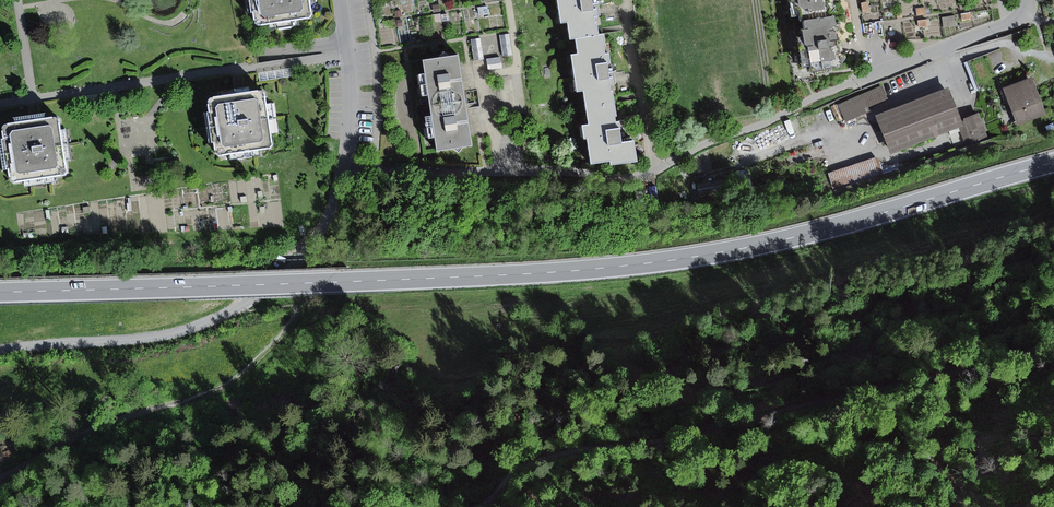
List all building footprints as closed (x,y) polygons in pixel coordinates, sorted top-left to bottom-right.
[(255,22),(259,25),(310,18),(312,14),(310,0),(252,0),(255,22)] [(576,39),(599,36),(597,22),(595,22),(594,16),(598,16),(597,8),(593,9),(593,6),(592,0),(557,0),(560,24),(567,23),(569,40),(576,39)] [(802,20),(824,18),(822,1),(820,0),(797,0),(800,21),(802,20)] [(832,17),(824,18),(802,20),(804,29),(801,30),(803,44),(806,47),(809,72),(840,68),(839,57),(837,58),(836,52),(838,52),(837,47),(832,43),(832,41),(837,41),(836,33),(831,31),(831,25),(833,25),(832,17)] [(510,34),(500,35),(503,56),(513,55),(510,34)] [(584,90),(586,105),(615,101),(613,90),(611,90),(611,85),(614,85),(613,76),(610,77),(610,74),(608,64),(611,63),(609,53),(604,54),(603,46),(605,46),(603,35),(599,36),(576,39),(578,54),(571,55),(576,91),(584,90)] [(481,38),(471,39),(474,60),(484,59),(481,38)] [(423,60),(430,106),(466,100),(463,80),(459,55),(423,60)] [(501,57),(487,59),(488,70),(502,67),(501,57)] [(968,61),(964,63),(976,91),(979,90),(968,61)] [(292,68),(259,73),(260,81),(293,76),(292,68)] [(1033,77),(1004,88),(1017,125),(1047,114),(1033,77)] [(881,85),(837,104),(844,122),(869,111),(867,106),(887,98),(881,85)] [(963,120),(950,87),(877,116),(891,153),(959,127),(964,125),(963,120)] [(266,94),(261,91),(242,94),(211,99),(209,102),(217,153),(220,155),(271,147),(275,145),(266,94)] [(108,94),(75,98),(76,105),(109,101),(108,94)] [(469,121),(466,100),(430,106),(437,151),(473,146),(469,121)] [(617,116),(615,101),(586,105),(589,124),(582,125),(584,139),(587,138),(591,165),(610,162),(611,166),(638,162),(635,140),(622,142),(620,126),(619,120),(616,121),(615,116),(617,116)] [(963,120),(964,125),(959,127),(966,147),(989,139),(979,113),(963,120)] [(36,120),(5,125),(3,128),(11,180),(15,182),(65,176),(68,172),(60,120),(56,118),(36,120)] [(1046,126),(1049,133),(1053,131),(1053,126),(1053,123),(1046,126)] [(876,157),(828,174),(834,191),(882,174),(876,157)] [(749,169),(735,172),(738,188),(752,185),(749,169)]
